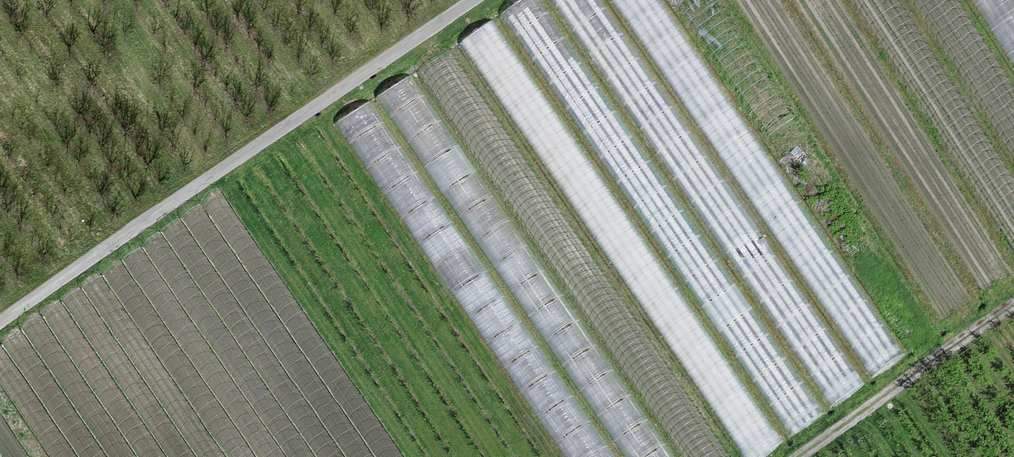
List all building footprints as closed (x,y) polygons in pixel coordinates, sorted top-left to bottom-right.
[(572,52),(538,0),(514,0),(502,7),(544,71),(572,52)] [(598,2),(597,0),(557,0),(568,19),(598,2)] [(462,36),(515,113),(542,95),(489,18),(462,36)] [(510,224),(410,70),(378,91),(456,209),(479,194),(502,230),(510,224)] [(371,96),(341,114),(416,235),(445,217),(371,96)]
